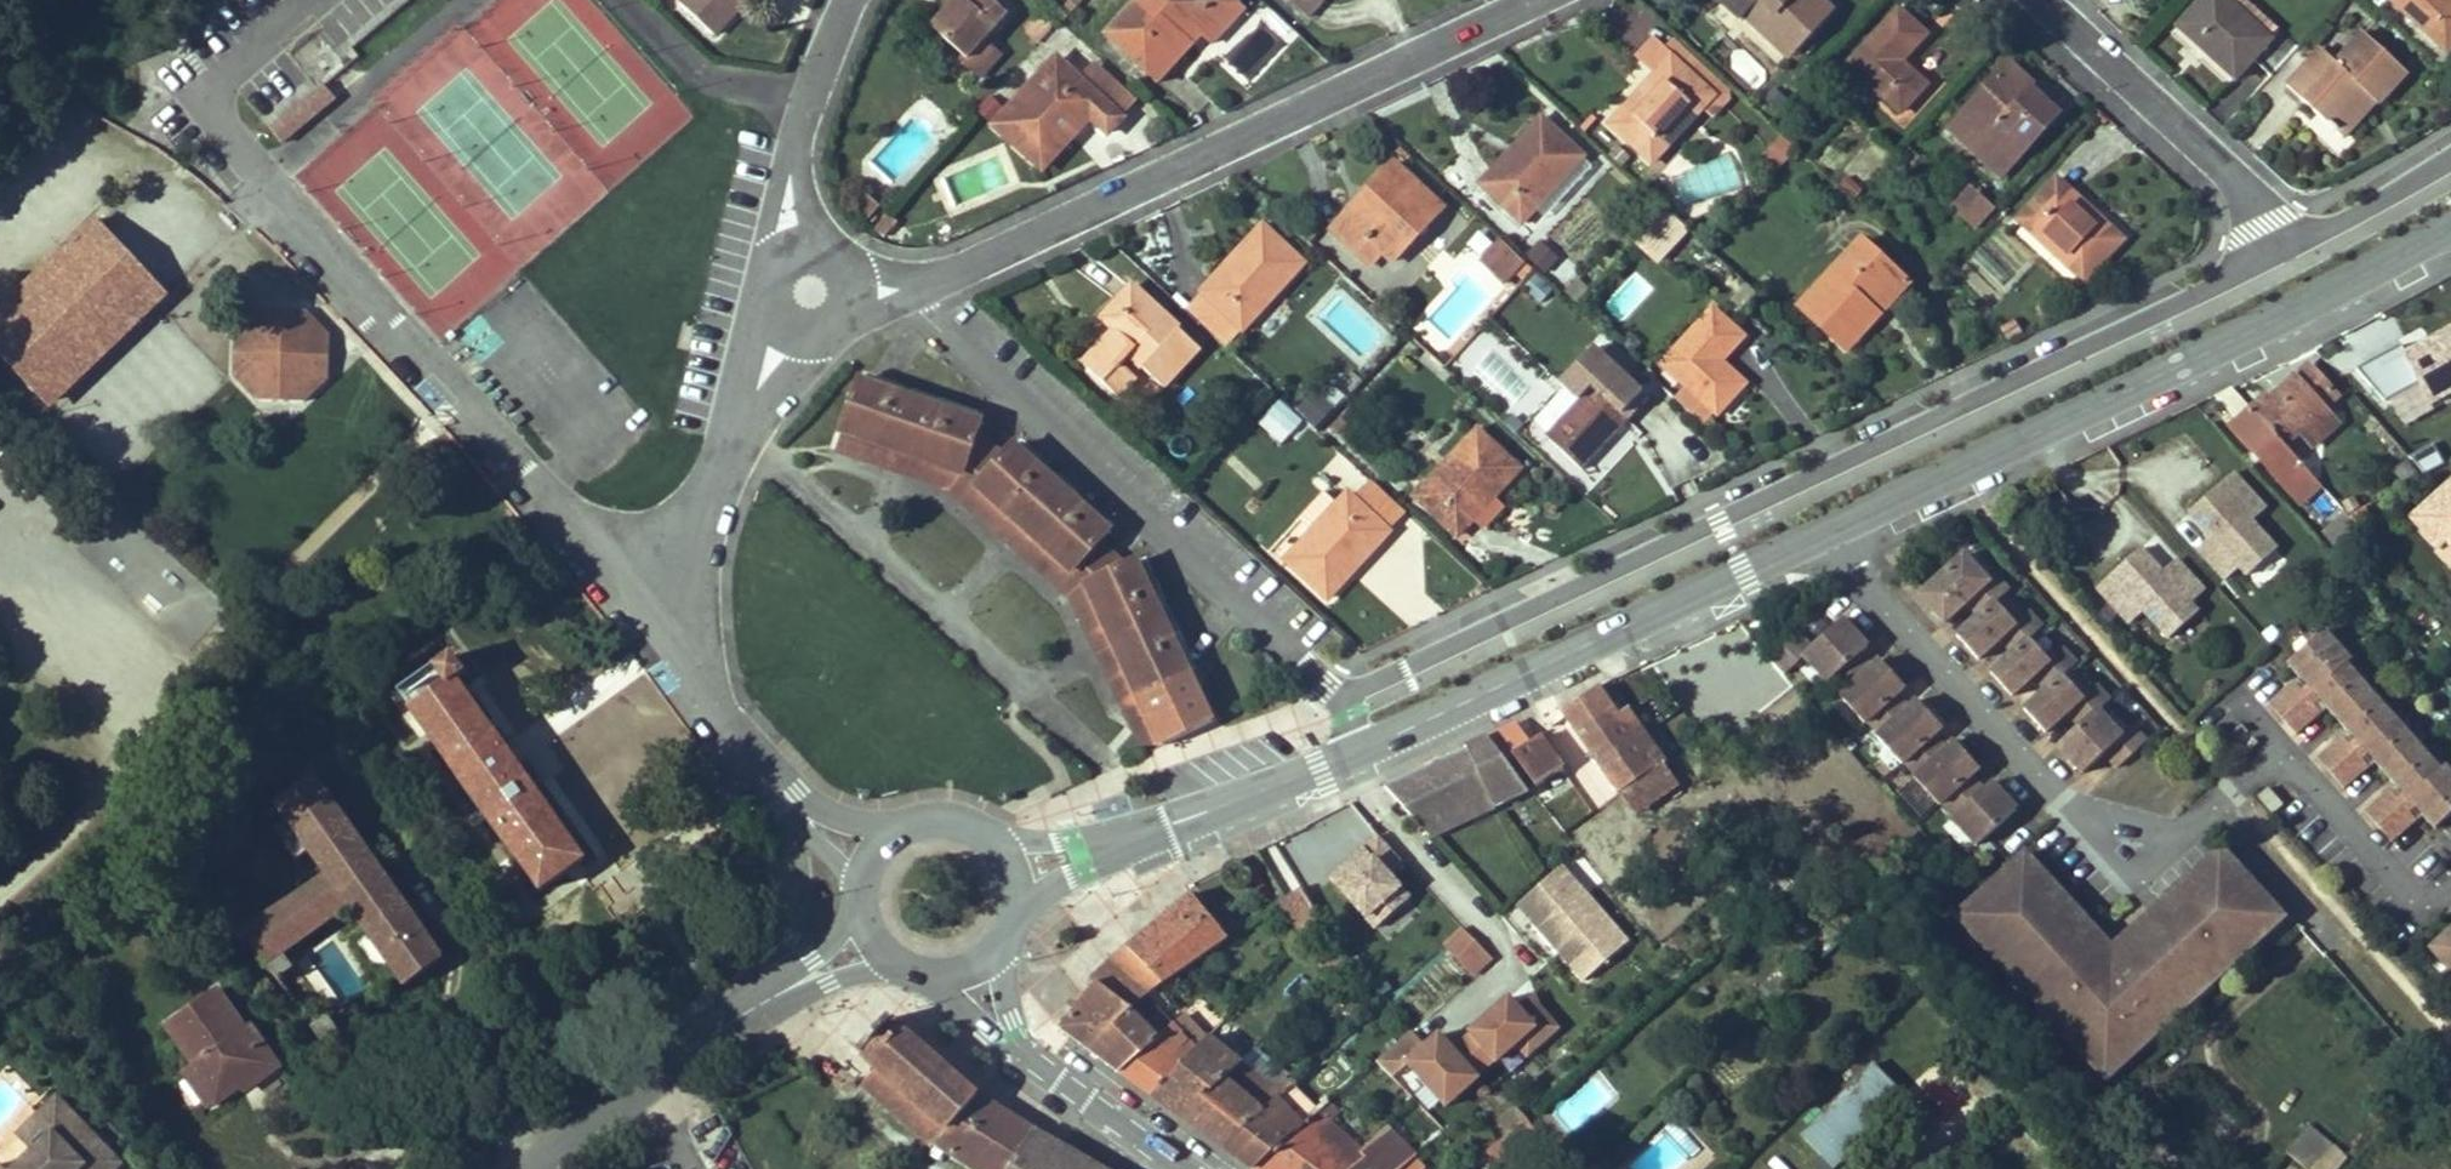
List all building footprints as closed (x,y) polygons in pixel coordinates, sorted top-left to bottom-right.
[(747,0),(681,0),(679,2),(714,35),(738,10),(747,0)] [(758,0),(747,0),(738,10),(743,16),(758,0)] [(945,9),(929,26),(961,55),(965,59),(984,39),(1007,14),(992,0),(954,0),(945,9)] [(941,6),(945,9),(954,0),(946,0),(941,6)] [(1203,33),(1213,43),(1245,8),(1236,0),(1140,0),(1107,35),(1147,73),(1193,23),(1203,33)] [(1321,1),(1320,0),(1287,0),(1306,18),(1321,1)] [(1789,57),(1833,11),(1822,0),(1721,0),(1719,2),(1740,22),(1746,16),(1789,57)] [(2233,78),(2269,39),(2226,0),(2203,0),(2179,27),(2233,78)] [(2446,51),(2450,45),(2450,0),(2390,0),(2446,51)] [(1901,112),(1926,85),(1901,60),(1926,33),(1900,9),(1850,64),(1901,112)] [(1147,73),(1157,81),(1203,33),(1193,23),(1147,73)] [(2368,94),(2376,103),(2378,105),(2407,73),(2363,34),(2335,63),(2321,50),(2288,86),(2334,129),(2368,94)] [(984,39),(965,59),(961,55),(957,60),(977,78),(1000,53),(984,39)] [(1665,50),(1713,95),(1724,84),(1676,39),(1665,50)] [(1713,95),(1665,50),(1654,40),(1640,55),(1659,72),(1611,123),(1652,160),(1713,95)] [(1084,112),(1091,119),(1106,132),(1121,116),(1057,59),(995,126),(1037,165),(1069,134),(1067,129),(1084,112)] [(1985,141),(2010,164),(2058,113),(2027,83),(2030,81),(2010,62),(1949,126),(1976,152),(1985,141)] [(301,104),(312,117),(335,97),(325,84),(301,104)] [(1734,93),(1724,84),(1713,95),(1702,107),(1712,116),(1734,93)] [(1768,96),(1780,108),(1790,97),(1778,86),(1768,96)] [(2334,129),(2343,138),(2376,103),(2368,94),(2334,129)] [(312,117),(301,104),(277,124),(288,137),(312,117)] [(1037,165),(1044,171),(1091,119),(1084,112),(1067,129),(1069,134),(1037,165)] [(1482,183),(1523,220),(1535,207),(1583,154),(1542,118),(1482,183)] [(1777,168),(1793,149),(1782,139),(1765,157),(1777,168)] [(1985,141),(1976,152),(2000,174),(2010,164),(1985,141)] [(1593,164),(1583,154),(1535,207),(1546,216),(1593,164)] [(1382,249),(1394,260),(1443,207),(1395,163),(1334,229),(1370,262),(1382,249)] [(2017,219),(2083,279),(2120,239),(2054,178),(2017,219)] [(871,217),(884,202),(871,189),(857,205),(871,217)] [(1961,213),(1977,228),(1993,211),(1978,196),(1961,213)] [(1661,256),(1687,228),(1670,212),(1643,239),(1661,256)] [(877,228),(886,236),(899,222),(890,213),(877,228)] [(91,217),(0,307),(0,344),(48,394),(159,285),(91,217)] [(1203,290),(1243,328),(1306,260),(1266,223),(1203,290)] [(1498,271),(1516,250),(1503,238),(1484,258),(1498,271)] [(1547,272),(1560,256),(1539,240),(1526,256),(1547,272)] [(1866,306),(1897,275),(1861,241),(1800,306),(1845,349),(1877,316),(1866,306)] [(1517,272),(1526,280),(1537,269),(1516,250),(1498,271),(1508,280),(1517,272)] [(1866,306),(1877,316),(1907,284),(1897,275),(1866,306)] [(1566,290),(1577,300),(1586,290),(1575,280),(1566,290)] [(1164,386),(1200,347),(1133,285),(1103,316),(1117,329),(1085,365),(1118,395),(1137,376),(1124,364),(1131,356),(1164,386)] [(1744,336),(1715,309),(1665,362),(1718,412),(1745,383),(1721,361),(1744,336)] [(234,378),(256,356),(257,311),(233,335),(234,378)] [(330,380),(308,358),(306,313),(257,311),(256,356),(234,378),(258,403),(306,403),(330,380)] [(308,358),(330,380),(328,337),(306,313),(308,358)] [(2433,406),(2450,396),(2450,333),(2405,357),(2433,406)] [(1545,435),(1583,469),(1648,398),(1611,365),(1545,435)] [(2268,394),(2250,409),(2283,447),(2300,431),(2314,446),(2336,424),(2322,410),(2336,397),(2308,367),(2272,400),(2268,394)] [(959,484),(978,430),(982,420),(944,407),(947,399),(916,389),(913,397),(861,379),(843,433),(959,484)] [(2398,422),(2428,411),(2419,386),(2389,396),(2398,422)] [(2233,419),(2247,407),(2231,389),(2217,401),(2233,419)] [(1279,399),(1256,423),(1281,445),(1303,421),(1279,399)] [(2301,506),(2321,488),(2283,447),(2250,409),(2230,428),(2301,506)] [(1334,428),(1343,437),(1357,423),(1348,414),(1334,428)] [(1141,700),(1087,584),(1127,565),(1101,541),(1074,571),(978,484),(1006,453),(978,430),(959,484),(843,433),(837,449),(954,489),(1070,595),(1142,745),(1161,743),(1141,700)] [(1521,469),(1479,431),(1417,497),(1458,535),(1473,519),(1496,496),(1521,469)] [(2410,452),(2419,474),(2443,463),(2433,442),(2410,452)] [(1015,443),(1006,453),(978,484),(1074,571),(1101,541),(1110,531),(1080,503),(1085,497),(1061,475),(1056,480),(1015,443)] [(2449,486),(2411,519),(2439,550),(2445,544),(2450,539),(2450,488),(2449,486)] [(1329,597),(1391,531),(1349,493),(1339,503),(1325,490),(1300,517),(1314,530),(1288,559),(1329,597)] [(1496,496),(1473,519),(1483,528),(1506,504),(1496,496)] [(2206,578),(2224,598),(2236,611),(2253,597),(2221,560),(2227,555),(2187,511),(2144,550),(2186,598),(2206,578)] [(2332,546),(2356,526),(2349,518),(2343,512),(2320,533),(2332,546)] [(2012,653),(1989,673),(2011,696),(2033,676),(2045,690),(2023,710),(2044,733),(2067,713),(2079,726),(2056,747),(2082,774),(2103,755),(2116,769),(2124,761),(2140,747),(2145,743),(2131,728),(2120,737),(2097,711),(2108,701),(2094,686),(2081,698),(2062,677),(2075,665),(2061,650),(2048,661),(2028,639),(2041,628),(2027,612),(2014,624),(1995,603),(2008,591),(1994,576),(1987,582),(1963,556),(1919,596),(1943,623),(1966,602),(1978,616),(1956,637),(1977,660),(2000,640),(2012,653)] [(1087,584),(1141,700),(1190,677),(1173,639),(1181,636),(1168,607),(1161,611),(1137,560),(1127,565),(1087,584)] [(2186,598),(2204,617),(2224,598),(2206,578),(2186,598)] [(1985,839),(2016,810),(1991,783),(1983,791),(1971,777),(1979,770),(1954,742),(1946,750),(1934,737),(1942,729),(1917,702),(1909,709),(1896,696),(1904,688),(1880,661),(1872,669),(1859,655),(1867,648),(1842,621),(1811,649),(1797,635),(1793,639),(1768,661),(1782,677),(1803,658),(1827,684),(1831,682),(1843,695),(1840,698),(1864,725),(1868,722),(1880,735),(1877,739),(1902,766),(1905,763),(1917,777),(1914,779),(1939,806),(1942,803),(1954,817),(1951,820),(1976,847),(1985,839)] [(2450,812),(2450,774),(2323,626),(2283,661),(2294,674),(2262,702),(2292,737),(2326,709),(2345,731),(2314,757),(2342,791),(2374,763),(2392,784),(2359,812),(2389,847),(2424,817),(2433,828),(2450,812)] [(452,655),(435,668),(446,684),(411,709),(539,890),(584,858),(457,680),(466,674),(452,655)] [(1190,677),(1141,700),(1161,743),(1161,745),(1219,717),(1204,684),(1196,688),(1190,677)] [(1562,714),(1619,795),(1665,763),(1628,714),(1619,721),(1596,690),(1562,714)] [(1516,721),(1486,736),(1506,761),(1512,756),(1536,787),(1562,769),(1539,738),(1532,743),(1516,721)] [(1525,785),(1506,761),(1486,736),(1382,788),(1426,837),(1525,785)] [(704,773),(713,765),(701,748),(691,756),(704,773)] [(350,909),(405,989),(442,962),(314,781),(277,807),(287,822),(274,830),(296,862),(309,853),(326,877),(350,909)] [(1341,858),(1374,836),(1351,803),(1315,821),(1341,858)] [(2013,875),(1995,891),(1991,886),(1961,914),(1979,934),(1974,938),(2014,982),(2018,978),(2034,995),(2030,999),(2046,1015),(2050,1012),(2066,1029),(2062,1033),(2089,1062),(2097,1054),(2114,1073),(2143,1046),(2141,1043),(2160,1026),(2162,1028),(2191,1002),(2188,999),(2207,982),(2210,984),(2265,933),(2261,929),(2277,914),(2219,851),(2204,865),(2164,902),(2151,914),(2149,911),(2128,930),(2136,939),(2112,961),(2096,943),(2100,939),(2085,922),(2081,926),(2064,908),(2068,904),(2024,856),(2009,870),(2013,875)] [(2160,897),(2164,902),(2204,865),(2200,861),(2160,897)] [(1988,883),(1991,886),(1995,891),(2013,875),(2009,870),(2005,867),(1988,883)] [(1625,943),(1557,870),(1519,905),(1533,921),(1538,916),(1566,947),(1556,956),(1582,983),(1625,943)] [(266,964),(281,954),(350,909),(326,877),(296,898),(244,935),(266,964)] [(1313,881),(1301,889),(1322,923),(1331,913),(1313,881)] [(1305,940),(1322,923),(1301,889),(1283,898),(1279,902),(1305,940)] [(1163,986),(1170,980),(1228,939),(1190,894),(1127,949),(1163,986)] [(1377,930),(1389,942),(1417,913),(1405,901),(1377,930)] [(2081,926),(2085,922),(2089,918),(2073,901),(2068,904),(2064,908),(2081,926)] [(1979,934),(1961,914),(1953,922),(1970,941),(1974,938),(1979,934)] [(2261,929),(2265,933),(2269,937),(2285,922),(2277,914),(2261,929)] [(1533,921),(1528,926),(1556,956),(1566,947),(1538,916),(1533,921)] [(2426,945),(2450,973),(2450,923),(2426,945)] [(1446,945),(1474,975),(1492,959),(1463,929),(1446,945)] [(2104,935),(2100,939),(2096,943),(2112,961),(2120,953),(2104,935)] [(1095,985),(1129,1010),(1153,992),(1158,989),(1163,986),(1127,949),(1090,981),(1095,985)] [(281,954),(266,964),(275,977),(290,966),(281,954)] [(1477,980),(1498,1003),(1515,988),(1492,965),(1477,980)] [(2018,978),(2014,982),(2010,985),(2026,1003),(2030,999),(2034,995),(2018,978)] [(1163,986),(1158,989),(1165,998),(1177,991),(1170,980),(1163,986)] [(2188,999),(2191,1002),(2196,1008),(2215,990),(2210,984),(2207,982),(2188,999)] [(1153,992),(1129,1010),(1095,985),(1060,1029),(1121,1073),(1172,1027),(1154,1008),(1161,1002),(1153,992)] [(250,1077),(256,1084),(278,1068),(249,1026),(244,1030),(217,990),(166,1026),(194,1065),(189,1068),(217,1103),(240,1087),(238,1085),(250,1077)] [(2050,1012),(2046,1015),(2041,1019),(2058,1037),(2062,1033),(2066,1029),(2050,1012)] [(312,1029),(325,1046),(341,1035),(328,1017),(312,1029)] [(932,1146),(977,1094),(890,1018),(858,1053),(877,1069),(863,1086),(932,1146)] [(1175,1031),(1198,1053),(1209,1041),(1187,1020),(1175,1031)] [(2141,1043),(2143,1046),(2149,1051),(2168,1034),(2162,1028),(2160,1026),(2141,1043)] [(1172,1027),(1121,1073),(1154,1098),(1198,1053),(1175,1031),(1172,1027)] [(1378,1057),(1417,1100),(1429,1089),(1445,1106),(1480,1075),(1438,1027),(1422,1041),(1411,1028),(1378,1057)] [(1209,1041),(1198,1053),(1154,1098),(1181,1117),(1240,1063),(1211,1039),(1209,1041)] [(1289,1078),(1254,1049),(1240,1063),(1254,1074),(1236,1091),(1256,1109),(1289,1078)] [(2097,1054),(2089,1062),(2105,1081),(2114,1073),(2097,1054)] [(1276,1102),(1296,1083),(1289,1078),(1256,1109),(1236,1091),(1254,1074),(1240,1063),(1181,1117),(1224,1149),(1276,1102)] [(1798,1137),(1830,1168),(1833,1168),(1904,1100),(1871,1067),(1798,1137)] [(217,1103),(189,1068),(182,1074),(208,1110),(217,1103)] [(240,1087),(244,1093),(256,1084),(250,1077),(238,1085),(240,1087)] [(1296,1083),(1276,1102),(1298,1124),(1323,1101),(1301,1079),(1296,1083)] [(48,1123),(68,1104),(58,1093),(38,1113),(48,1123)] [(1036,1131),(985,1100),(977,1094),(932,1146),(928,1152),(936,1158),(943,1149),(976,1168),(1011,1168),(1036,1131)] [(1224,1149),(1252,1168),(1258,1168),(1329,1106),(1323,1101),(1298,1124),(1276,1102),(1224,1149)] [(122,1163),(68,1104),(48,1123),(54,1129),(36,1146),(11,1168),(116,1168),(122,1163)] [(1407,1166),(1414,1160),(1385,1130),(1362,1153),(1329,1123),(1338,1115),(1329,1106),(1258,1168),(1404,1168),(1407,1166)] [(1497,1123),(1505,1131),(1523,1116),(1514,1107),(1497,1123)] [(48,1123),(38,1113),(21,1129),(36,1146),(54,1129),(48,1123)] [(1523,1116),(1505,1131),(1506,1134),(1477,1161),(1485,1168),(1492,1168),(1535,1130),(1523,1116)] [(2302,1168),(2312,1168),(2331,1148),(2308,1125),(2284,1152),(2302,1168)] [(1084,1158),(1036,1131),(1011,1168),(1062,1168),(1084,1158)] [(1782,1145),(1757,1168),(1806,1168),(1782,1145)] [(1099,1168),(1084,1158),(1062,1168),(1100,1168),(1099,1168)] [(1,1159),(0,1160),(0,1168),(11,1168),(1,1159)]
